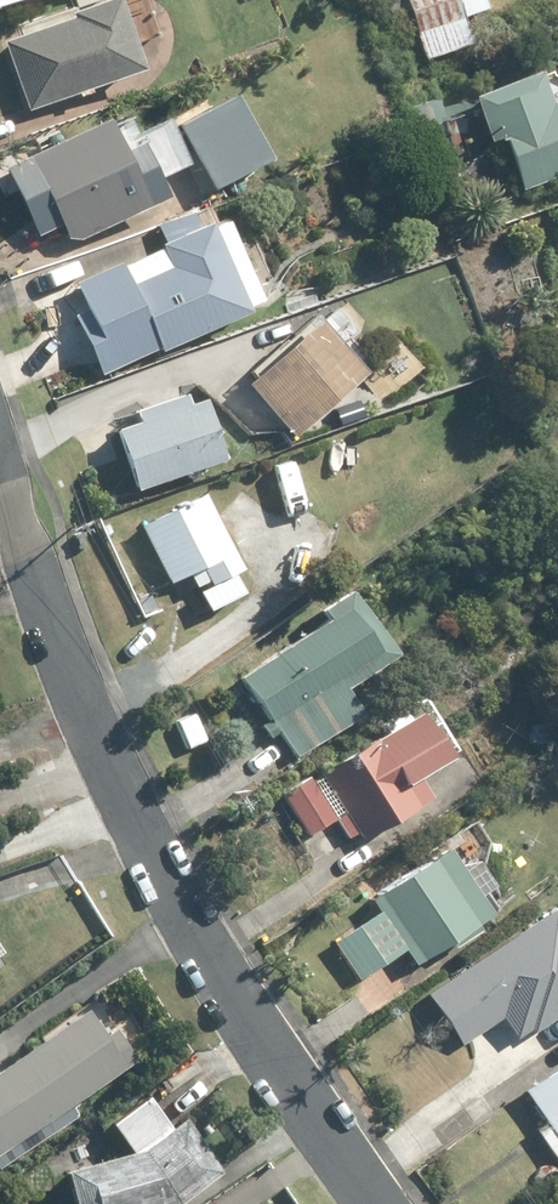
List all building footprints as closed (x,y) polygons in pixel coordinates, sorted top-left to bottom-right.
[(1,41),(25,109),(143,69),(119,0),(110,0),(75,12),(68,14),(70,17),(4,40),(1,41)] [(404,0),(388,7),(394,23),(410,17),(427,64),(472,47),(464,26),(489,17),(482,0),(404,0)] [(471,98),(484,138),(500,133),(517,186),(557,172),(557,101),(549,104),(540,75),(471,98)] [(462,136),(457,122),(463,119),(458,104),(441,109),(439,101),(402,113),(418,164),(454,152),(450,140),(462,136)] [(104,121),(26,159),(69,246),(112,224),(114,228),(149,211),(145,205),(162,197),(125,123),(109,131),(104,121)] [(163,249),(161,250),(170,272),(130,288),(120,266),(75,285),(86,311),(75,315),(99,374),(158,350),(160,354),(248,317),(247,314),(259,308),(224,225),(200,235),(191,212),(154,228),(163,249)] [(315,324),(246,385),(293,439),(362,377),(315,324)] [(138,427),(121,432),(141,490),(225,462),(204,403),(189,408),(185,396),(134,413),(138,427)] [(202,496),(140,528),(169,586),(192,574),(197,584),(204,580),(209,589),(241,573),(202,496)] [(348,592),(319,609),(325,620),(236,673),(262,716),(258,718),(266,731),(275,725),(293,754),(356,716),(340,689),(389,659),(348,592)] [(429,801),(421,786),(415,778),(453,755),(422,700),(378,725),(384,736),(321,773),(325,779),(345,815),(337,819),(349,840),(359,834),(363,841),(429,801)] [(334,820),(313,785),(309,778),(282,795),(306,836),(334,820)] [(445,854),(371,904),(378,914),(333,944),(359,984),(404,954),(415,970),(490,920),(478,902),(492,892),(476,868),(456,872),(445,854)] [(471,1049),(499,1031),(512,1051),(550,1025),(532,997),(543,990),(519,952),(441,1003),(471,1049)] [(77,1112),(69,1100),(135,1058),(115,1026),(108,1031),(89,1002),(0,1059),(0,1161),(77,1112)] [(526,1093),(545,1123),(535,1130),(557,1165),(557,1073),(526,1093)] [(110,1118),(130,1147),(66,1163),(76,1203),(154,1203),(169,1200),(221,1165),(184,1112),(168,1122),(149,1093),(110,1118)]
